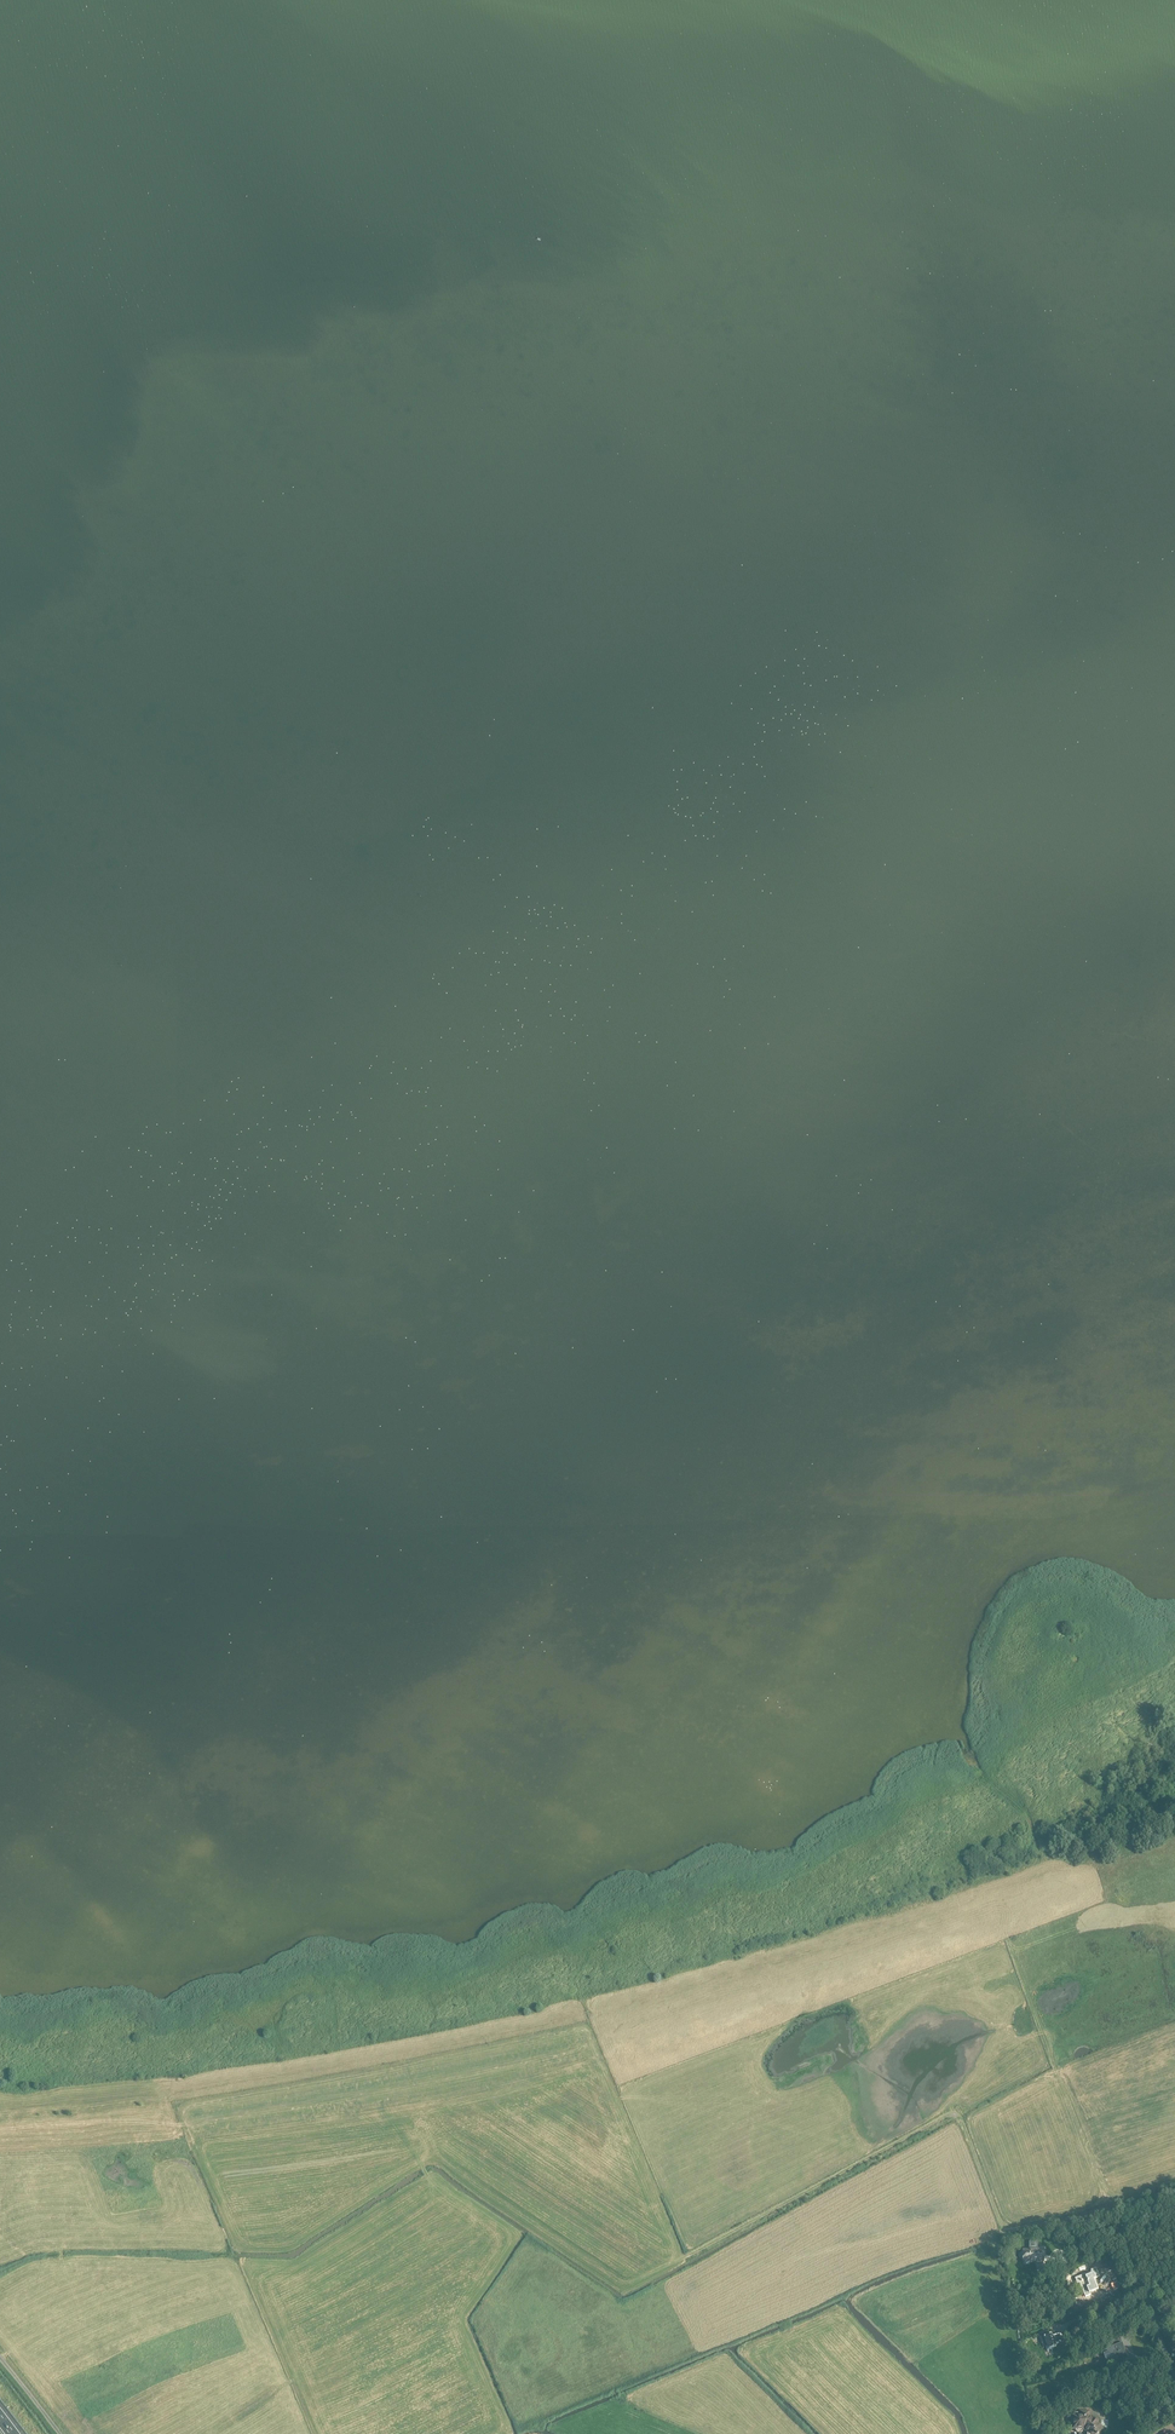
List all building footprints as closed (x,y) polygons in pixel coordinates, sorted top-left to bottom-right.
[(1020,2253),(1020,2256),(1021,2257),(1022,2258),(1023,2258),(1023,2260),(1029,2260),(1030,2261),(1035,2261),(1036,2260),(1036,2262),(1040,2262),(1040,2260),(1044,2260),(1044,2247),(1039,2247),(1039,2242),(1030,2242),(1030,2250),(1023,2250),(1023,2252),(1022,2252),(1021,2252),(1020,2253)] [(1036,2262),(1036,2263),(1037,2269),(1045,2267),(1044,2261),(1040,2262),(1036,2262)] [(1095,2270),(1075,2278),(1077,2283),(1080,2282),(1086,2297),(1090,2295),(1090,2293),(1099,2289),(1094,2279),(1098,2277),(1095,2270)] [(1045,2331),(1038,2334),(1043,2347),(1045,2346),(1047,2351),(1052,2349),(1052,2347),(1056,2346),(1056,2344),(1059,2343),(1065,2340),(1062,2333),(1062,2332),(1059,2331),(1057,2334),(1056,2335),(1053,2336),(1052,2333),(1047,2335),(1045,2331)] [(1095,2418),(1094,2418),(1094,2419),(1093,2419),(1092,2420),(1090,2418),(1089,2416),(1089,2412),(1081,2412),(1081,2416),(1077,2416),(1074,2420),(1074,2425),(1077,2428),(1085,2428),(1088,2431),(1088,2432),(1087,2433),(1098,2433),(1103,2429),(1098,2424),(1098,2423),(1099,2423),(1099,2422),(1099,2421),(1098,2420),(1097,2419),(1096,2418),(1095,2418)]
